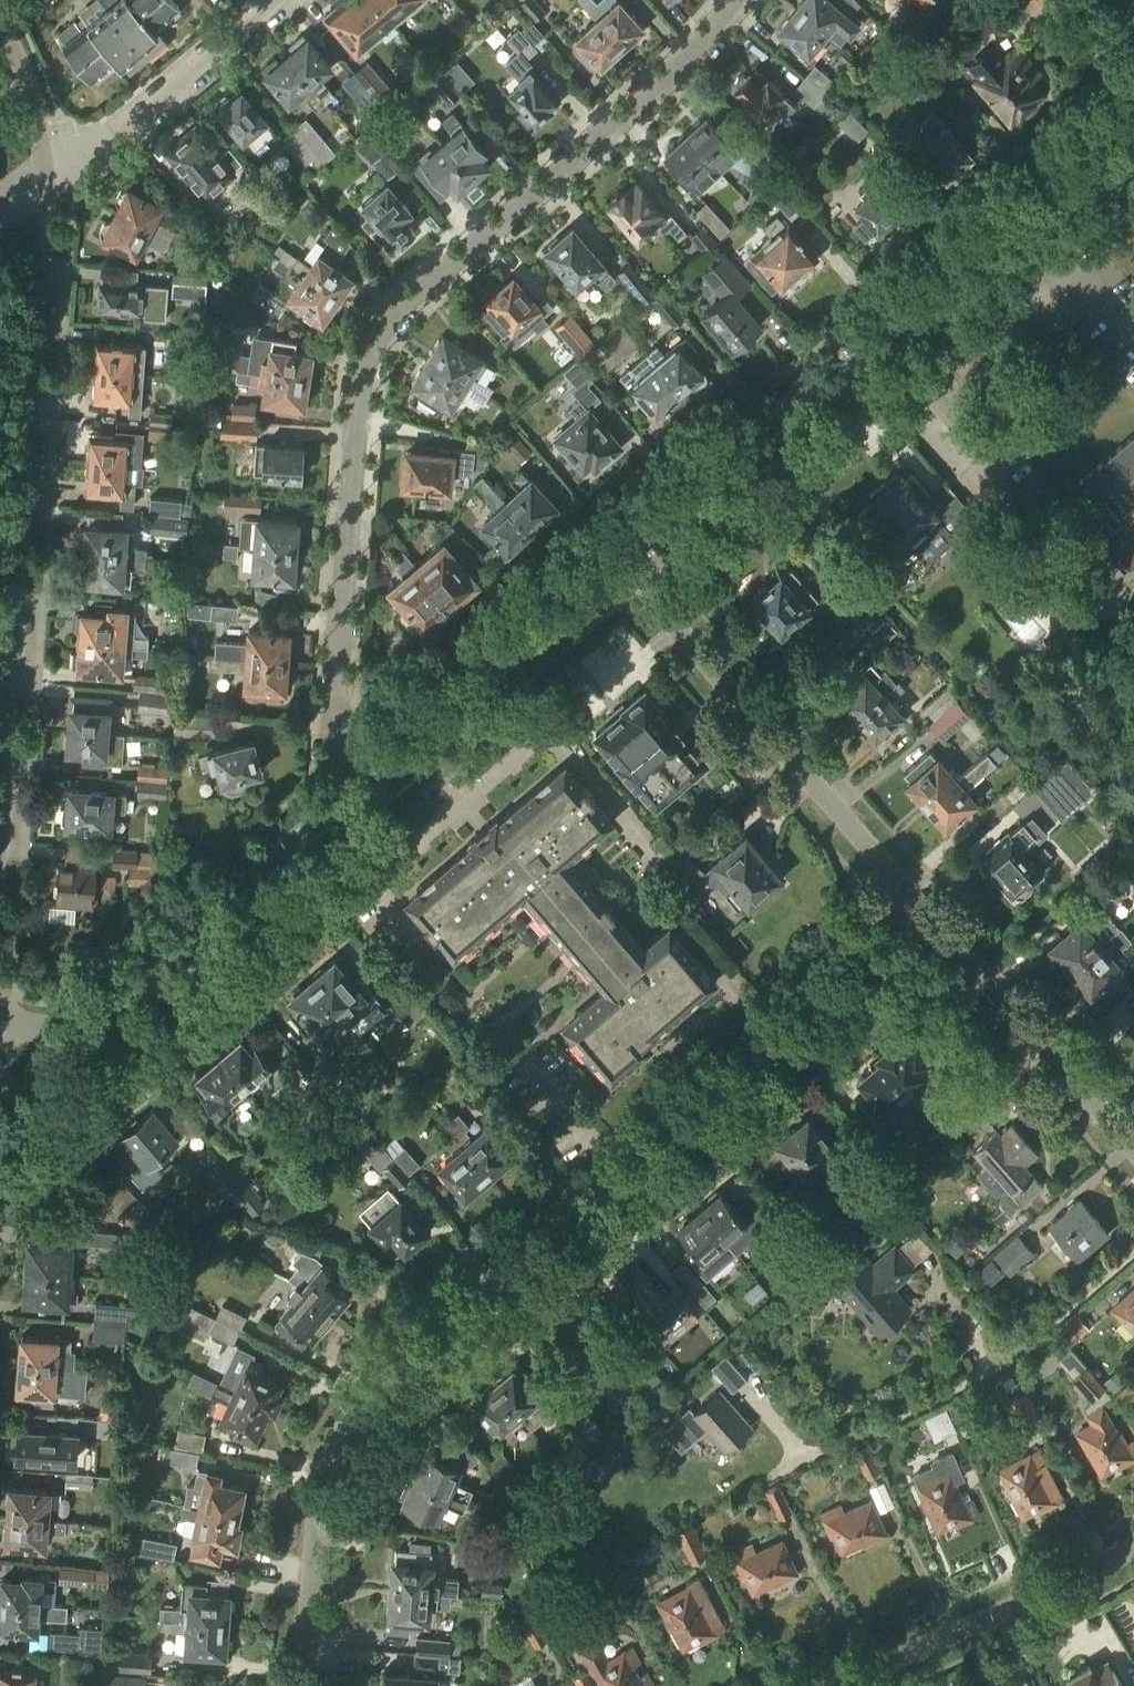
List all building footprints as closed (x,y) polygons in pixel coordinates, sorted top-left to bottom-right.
[(102,0),(94,0),(79,13),(83,18),(77,23),(76,21),(58,35),(65,43),(64,44),(93,78),(118,57),(131,72),(150,56),(102,0)] [(150,56),(168,41),(155,26),(180,5),(176,0),(102,0),(150,56)] [(395,23),(375,0),(345,0),(325,17),(356,55),(395,23)] [(422,0),(375,0),(395,23),(422,0)] [(545,10),(536,0),(524,0),(519,5),(534,21),(545,10)] [(595,0),(580,0),(598,20),(622,47),(643,28),(619,1),(618,0),(599,0),(597,2),(595,0)] [(798,8),(827,32),(831,35),(841,44),(858,24),(830,0),(805,0),(798,8)] [(919,12),(927,0),(902,0),(919,12)] [(1028,10),(1051,0),(1023,0),(1028,10)] [(831,35),(827,32),(798,8),(780,29),(779,35),(786,41),(792,39),(809,53),(820,40),(824,44),(831,35)] [(601,66),(622,47),(598,20),(576,38),(578,40),(574,44),(574,49),(591,68),(596,68),(600,65),(601,66)] [(545,120),(550,115),(550,111),(552,108),(551,106),(558,100),(530,69),(533,66),(526,58),(536,49),(518,29),(508,39),(519,52),(506,63),(522,81),(511,92),(526,109),(519,115),(529,126),(536,120),(537,122),(540,119),(545,120)] [(307,39),(303,35),(290,45),(294,50),(286,57),(310,84),(316,91),(325,102),(334,95),(319,77),(332,66),(308,38),(307,39)] [(1010,122),(1015,117),(1016,118),(1017,119),(1018,119),(1019,119),(1023,117),(1026,114),(1030,112),(1033,109),(1036,106),(1039,102),(1039,101),(1039,100),(1039,99),(1038,98),(1043,93),(1029,77),(1037,71),(1026,58),(1028,56),(1019,46),(1005,57),(994,44),(969,66),(980,79),(976,82),(1010,122)] [(886,45),(875,55),(888,68),(899,58),(886,45)] [(850,64),(857,56),(845,47),(838,55),(850,64)] [(310,84),(286,57),(279,62),(275,58),(263,69),(266,73),(265,74),(289,102),(295,109),(304,102),(303,97),(300,93),(301,92),(316,110),(325,102),(316,91),(310,84)] [(378,103),(391,93),(367,64),(355,74),(378,103)] [(825,94),(835,82),(815,65),(804,79),(825,94)] [(448,104),(459,94),(436,67),(425,77),(448,104)] [(758,68),(751,76),(750,74),(736,89),(747,99),(740,107),(765,131),(785,110),(787,112),(796,103),(785,93),(758,68)] [(815,107),(825,94),(804,79),(794,91),(815,107)] [(415,110),(423,103),(413,91),(405,98),(415,110)] [(230,97),(219,106),(221,109),(219,111),(243,139),(245,138),(255,150),(276,132),(242,92),(232,100),(230,97)] [(400,123),(415,110),(405,98),(390,112),(400,123)] [(857,141),(868,129),(848,110),(837,122),(857,141)] [(934,137),(921,148),(934,164),(925,171),(938,185),(946,178),(947,178),(948,177),(954,177),(961,171),(962,165),(972,156),(943,122),(942,122),(933,112),(921,122),(930,133),(934,137)] [(474,179),(489,165),(481,156),(486,151),(452,113),(442,122),(454,135),(444,144),(474,179)] [(707,116),(687,135),(720,172),(730,162),(753,174),(769,154),(748,132),(734,145),(707,116)] [(314,150),(325,141),(306,119),(295,128),(314,150)] [(309,171),(322,160),(314,150),(295,128),(282,139),(309,171)] [(350,142),(372,161),(373,160),(384,173),(387,177),(401,166),(387,148),(386,150),(366,128),(350,142)] [(170,151),(168,152),(191,179),(206,167),(211,174),(222,165),(216,158),(218,156),(195,129),(181,141),(178,142),(172,147),(170,151)] [(665,155),(699,191),(720,172),(687,135),(665,155)] [(474,179),(444,144),(433,153),(429,149),(411,165),(440,199),(454,188),(458,192),(474,179)] [(814,160),(810,160),(801,169),(801,174),(804,177),(809,177),(818,168),(818,164),(814,160)] [(397,245),(400,242),(402,243),(412,234),(411,232),(414,230),(409,223),(416,217),(411,211),(412,211),(404,202),(411,196),(395,178),(389,184),(388,183),(363,205),(372,215),(363,223),(371,231),(382,244),(390,236),(397,245)] [(889,185),(886,182),(879,189),(873,182),(860,194),(866,200),(859,207),(868,217),(855,228),(866,240),(879,229),(883,233),(889,233),(897,226),(898,219),(894,216),(906,205),(895,192),(896,191),(890,184),(889,185)] [(665,215),(638,183),(626,192),(625,191),(623,192),(619,192),(612,198),(611,202),(609,204),(639,238),(655,224),(663,233),(669,228),(679,240),(687,233),(669,212),(665,215)] [(791,219),(804,207),(784,184),(770,196),(791,219)] [(170,241),(175,231),(154,220),(161,206),(127,188),(121,190),(117,200),(119,206),(120,207),(117,214),(157,234),(170,241)] [(720,237),(730,228),(706,202),(696,211),(720,237)] [(157,234),(117,214),(113,221),(111,220),(105,222),(100,232),(102,238),(136,255),(144,241),(164,251),(170,241),(157,234)] [(788,228),(777,216),(764,228),(770,236),(763,243),(767,247),(755,257),(768,272),(761,279),(773,292),(780,285),(782,287),(786,284),(787,285),(798,276),(796,274),(815,258),(804,245),(805,245),(797,236),(796,237),(788,228)] [(704,253),(718,242),(704,224),(690,235),(704,253)] [(616,280),(609,272),(609,271),(573,229),(547,251),(577,285),(592,273),(605,289),(616,280)] [(180,246),(185,236),(175,231),(170,241),(180,246)] [(337,267),(344,258),(326,245),(311,266),(298,257),(297,258),(286,250),(279,259),(291,267),(299,272),(339,299),(354,278),(337,267)] [(751,287),(725,257),(704,275),(705,275),(710,271),(724,287),(720,291),(719,290),(719,291),(724,298),(705,315),(734,349),(761,325),(732,292),(745,281),(750,287),(751,287)] [(323,322),(339,299),(299,272),(291,267),(279,259),(273,268),(285,276),(287,280),(289,283),(293,285),(297,287),(289,298),(309,312),(306,316),(319,326),(322,321),(323,322)] [(642,303),(654,293),(631,263),(618,273),(642,303)] [(173,275),(172,296),(206,298),(207,277),(173,275)] [(238,284),(224,276),(219,286),(233,293),(238,284)] [(494,307),(486,314),(504,335),(513,327),(520,336),(532,325),(538,332),(549,323),(543,316),(545,314),(514,278),(502,289),(499,288),(491,295),(492,297),(489,300),(494,307)] [(278,316),(288,302),(267,287),(268,286),(262,282),(259,282),(250,297),(278,316)] [(102,291),(99,293),(99,301),(101,304),(100,308),(118,310),(118,311),(145,313),(145,319),(167,321),(170,287),(147,285),(147,288),(120,286),(120,287),(102,286),(102,291)] [(674,327),(685,317),(662,290),(651,300),(674,327)] [(234,294),(212,291),(209,307),(232,310),(234,294)] [(269,314),(259,309),(254,319),(264,324),(269,314)] [(582,353),(594,343),(573,318),(561,329),(582,353)] [(252,355),(207,348),(205,365),(237,370),(238,370),(309,380),(313,354),(296,352),(298,341),(273,338),(273,340),(255,337),(252,355)] [(493,389),(477,379),(487,364),(479,360),(480,359),(445,337),(443,340),(440,340),(435,347),(436,352),(431,359),(466,381),(465,382),(476,389),(477,388),(489,395),(493,389)] [(692,358),(699,352),(687,338),(667,356),(658,346),(649,354),(658,364),(682,392),(692,384),(693,385),(695,387),(697,387),(700,388),(701,387),(702,387),(704,386),(705,385),(706,384),(707,383),(707,381),(707,379),(707,378),(707,377),(707,376),(706,375),(692,358)] [(144,376),(146,347),(135,347),(135,346),(97,343),(95,371),(144,376)] [(451,406),(465,382),(466,381),(431,359),(425,369),(421,370),(416,378),(418,381),(416,384),(425,389),(420,397),(437,408),(442,400),(451,406)] [(574,393),(591,378),(577,361),(567,369),(580,384),(572,391),(574,393)] [(194,364),(180,363),(179,376),(193,377),(194,364)] [(682,392),(658,364),(641,378),(632,368),(623,376),(656,415),(682,392)] [(238,370),(237,370),(236,381),(260,384),(260,386),(266,387),(264,401),(265,401),(263,410),(300,415),(303,413),(304,407),(305,407),(309,380),(238,370)] [(144,376),(95,371),(93,399),(131,402),(130,412),(141,413),(142,402),(144,376)] [(483,404),(489,395),(477,388),(476,389),(471,397),(483,404)] [(589,409),(580,399),(570,409),(578,418),(556,438),(584,470),(591,464),(595,469),(597,468),(602,467),(608,461),(610,457),(622,446),(589,409)] [(258,420),(260,406),(234,404),(233,418),(258,420)] [(171,424),(172,415),(151,413),(150,422),(171,424)] [(256,439),(258,422),(222,419),(221,437),(256,439)] [(169,441),(170,427),(149,425),(148,439),(169,441)] [(521,463),(532,453),(512,432),(501,443),(521,463)] [(91,435),(89,462),(138,466),(140,440),(129,439),(129,438),(91,435)] [(1068,507),(1125,572),(1133,564),(1133,435),(1080,481),(1088,489),(1068,507)] [(449,489),(450,471),(472,473),(473,468),(483,469),(483,468),(486,459),(490,446),(469,439),(465,451),(439,448),(438,454),(433,454),(434,448),(424,447),(423,453),(407,452),(404,485),(416,486),(416,495),(438,497),(438,488),(449,489)] [(265,444),(256,444),(254,474),(264,475),(302,477),(303,448),(280,447),(281,445),(265,444)] [(138,466),(89,462),(87,491),(124,494),(123,505),(135,506),(136,483),(138,466)] [(521,490),(507,502),(532,529),(556,506),(522,470),(511,480),(521,490)] [(483,476),(476,482),(474,487),(496,510),(497,509),(498,511),(484,524),(509,550),(532,529),(507,502),(483,476)] [(903,476),(890,487),(885,482),(871,494),(876,500),(859,514),(900,561),(944,523),(933,510),(939,504),(916,477),(909,483),(903,476)] [(260,511),(261,496),(225,493),(224,509),(260,511)] [(180,516),(181,502),(149,499),(148,513),(180,516)] [(122,524),(123,513),(110,512),(109,523),(122,524)] [(189,518),(153,515),(151,533),(187,537),(189,518)] [(257,548),(296,550),(299,522),(240,517),(238,544),(238,546),(257,548)] [(995,544),(973,518),(958,531),(980,557),(995,544)] [(452,545),(462,537),(449,522),(436,527),(452,545)] [(147,559),(148,549),(134,548),(135,532),(126,531),(126,530),(89,527),(87,554),(147,559)] [(377,541),(387,553),(397,545),(387,533),(377,541)] [(456,603),(461,598),(460,594),(475,582),(441,541),(430,551),(433,556),(418,569),(450,603),(452,602),(456,603)] [(238,546),(238,544),(224,543),(223,556),(237,558),(238,546)] [(294,579),(296,550),(257,548),(254,576),(276,578),(275,587),(293,588),(294,579)] [(432,623),(437,618),(437,615),(450,603),(418,569),(403,551),(392,561),(407,579),(394,590),(408,606),(395,617),(412,636),(424,625),(425,625),(429,622),(432,623)] [(496,551),(485,561),(494,571),(505,561),(496,551)] [(146,569),(147,559),(87,554),(85,580),(130,584),(132,568),(146,569)] [(819,600),(792,569),(770,589),(767,586),(753,598),(756,601),(755,602),(782,632),(783,632),(790,640),(813,620),(805,612),(819,600)] [(859,621),(867,631),(884,616),(856,584),(840,598),(859,621)] [(278,608),(278,593),(256,588),(255,607),(278,608)] [(237,620),(239,606),(212,604),(211,618),(237,620)] [(134,635),(135,615),(126,614),(126,610),(110,609),(110,616),(83,614),(81,642),(148,646),(149,636),(134,635)] [(859,621),(837,640),(844,649),(867,631),(859,621)] [(875,649),(895,631),(886,622),(867,640),(875,649)] [(218,644),(217,657),(288,663),(290,633),(250,630),(249,646),(218,644)] [(1069,649),(1082,637),(1075,630),(1062,641),(1069,649)] [(147,657),(148,646),(81,642),(79,669),(122,673),(123,655),(147,657)] [(286,690),(288,663),(217,657),(216,668),(247,671),(246,687),(247,687),(247,694),(249,697),(281,699),(284,696),(284,689),(286,690)] [(850,686),(837,697),(847,707),(846,710),(852,716),(855,716),(856,718),(884,694),(896,683),(884,669),(879,674),(870,664),(862,671),(865,675),(851,687),(850,686)] [(171,693),(172,677),(135,674),(134,690),(171,693)] [(884,694),(856,718),(864,726),(863,729),(869,736),(872,736),(875,738),(887,727),(890,731),(894,730),(906,719),(902,714),(891,701),(904,689),(898,682),(896,683),(884,694)] [(933,717),(954,700),(945,689),(924,706),(933,717)] [(670,719),(646,691),(625,709),(626,709),(596,734),(620,761),(619,762),(637,783),(638,783),(650,797),(700,754),(688,740),(670,718),(670,719)] [(172,714),(174,695),(140,692),(138,711),(172,714)] [(115,734),(118,704),(109,703),(109,702),(73,699),(71,730),(115,734)] [(941,740),(968,719),(955,703),(955,702),(954,700),(933,717),(935,719),(928,724),(941,740)] [(217,736),(218,716),(175,714),(174,734),(217,736)] [(115,734),(71,730),(71,735),(65,734),(64,746),(70,746),(69,750),(87,752),(86,763),(104,764),(104,763),(122,765),(124,735),(115,734)] [(262,772),(254,740),(209,752),(209,753),(200,755),(204,770),(213,767),(213,768),(219,766),(225,789),(231,792),(241,790),(245,784),(243,777),(262,772)] [(948,830),(958,821),(956,819),(975,801),(965,790),(1006,754),(997,744),(956,780),(927,806),(948,830)] [(927,806),(956,780),(930,750),(904,773),(912,782),(909,785),(912,789),(911,794),(913,796),(918,796),(927,806)] [(1064,788),(1056,795),(1070,812),(1078,804),(1095,790),(1067,758),(1050,772),(1064,788)] [(167,781),(168,767),(140,765),(139,779),(167,781)] [(582,788),(565,769),(502,823),(498,818),(483,831),(469,842),(473,848),(410,902),(427,921),(424,923),(435,936),(438,934),(454,954),(526,892),(610,990),(567,1026),(612,1078),(649,1046),(641,1037),(650,1028),(653,1032),(713,981),(669,929),(644,951),(613,915),(616,913),(605,900),(602,902),(593,892),(602,884),(603,879),(594,869),(589,868),(582,860),(592,851),(585,842),(610,821),(593,801),(595,799),(584,786),(582,788)] [(166,798),(167,782),(139,781),(138,796),(166,798)] [(125,811),(126,794),(111,793),(70,790),(69,805),(62,805),(61,823),(68,823),(68,825),(90,826),(90,833),(107,834),(108,827),(109,827),(110,810),(125,811)] [(1032,883),(1030,881),(1042,872),(1025,853),(1048,833),(1032,815),(983,858),(984,860),(982,866),(988,874),(995,872),(1017,897),(1024,897),(1032,890),(1032,883)] [(649,843),(661,856),(645,870),(654,880),(683,855),(662,831),(649,843)] [(692,843),(682,831),(670,841),(681,853),(692,843)] [(780,878),(747,838),(705,872),(688,853),(667,870),(684,891),(699,879),(708,891),(717,883),(739,909),(748,902),(749,903),(755,904),(763,897),(764,892),(780,878)] [(67,864),(61,864),(58,903),(93,906),(96,866),(94,866),(95,848),(68,846),(67,864)] [(138,852),(114,850),(113,866),(129,868),(127,885),(151,887),(153,868),(138,867),(138,852)] [(1127,891),(1109,868),(1087,886),(1098,899),(1108,891),(1115,900),(1127,891)] [(102,876),(101,887),(116,888),(116,876),(102,876)] [(1103,919),(1095,911),(1092,914),(1091,914),(1081,923),(1081,922),(1052,947),(1062,959),(1062,962),(1064,964),(1067,964),(1072,969),(1111,936),(1099,923),(1103,919)] [(1122,974),(1133,964),(1133,962),(1122,948),(1132,940),(1120,927),(1111,936),(1072,969),(1081,980),(1081,983),(1086,989),(1089,989),(1096,997),(1122,974)] [(349,1022),(371,1003),(335,961),(313,980),(349,1022)] [(339,1030),(349,1022),(313,980),(291,998),(298,1007),(291,1013),(306,1031),(313,1025),(321,1033),(333,1023),(339,1030)] [(402,1027),(414,1017),(397,997),(385,1008),(402,1027)] [(280,1039),(272,1046),(284,1059),(292,1053),(280,1039)] [(248,1049),(241,1042),(221,1060),(249,1092),(263,1080),(273,1091),(289,1077),(278,1065),(274,1068),(253,1044),(248,1049)] [(912,1051),(905,1043),(898,1049),(894,1044),(880,1056),(909,1090),(920,1104),(933,1093),(936,1098),(945,1090),(922,1063),(926,1060),(916,1048),(912,1051)] [(347,1086),(321,1056),(310,1065),(327,1085),(328,1084),(336,1095),(347,1086)] [(898,1123),(920,1104),(909,1090),(880,1056),(879,1057),(883,1062),(861,1080),(862,1082),(858,1085),(867,1096),(871,1092),(898,1123)] [(223,1114),(249,1092),(221,1060),(200,1077),(207,1084),(201,1089),(223,1114)] [(951,1140),(980,1116),(970,1105),(942,1129),(951,1140)] [(178,1138),(153,1110),(140,1121),(137,1118),(126,1129),(128,1131),(125,1134),(137,1149),(132,1154),(142,1166),(148,1161),(149,1163),(178,1138)] [(188,1113),(178,1122),(186,1131),(195,1122),(188,1113)] [(473,1140),(465,1131),(469,1127),(458,1115),(445,1126),(456,1139),(477,1163),(489,1176),(511,1157),(497,1140),(500,1137),(490,1125),(473,1140)] [(810,1127),(806,1122),(805,1121),(777,1144),(803,1176),(817,1163),(834,1183),(853,1167),(816,1122),(815,1123),(810,1127)] [(1021,1204),(1043,1185),(1024,1165),(1037,1153),(1012,1125),(1001,1135),(997,1131),(974,1152),(1021,1204)] [(466,1196),(489,1176),(477,1163),(456,1139),(447,1147),(454,1156),(438,1170),(448,1182),(452,1179),(466,1196)] [(890,1172),(901,1163),(888,1146),(876,1155),(890,1172)] [(405,1147),(394,1156),(410,1174),(420,1165),(405,1147)] [(394,1159),(383,1169),(400,1187),(410,1177),(394,1159)] [(134,1224),(149,1209),(123,1183),(108,1198),(121,1210),(119,1212),(123,1215),(124,1214),(134,1224)] [(392,1237),(405,1252),(429,1232),(403,1200),(402,1201),(389,1186),(376,1197),(375,1196),(359,1209),(373,1226),(372,1226),(386,1242),(392,1237)] [(254,1190),(242,1201),(254,1214),(266,1204),(254,1190)] [(736,1209),(722,1192),(701,1211),(736,1252),(744,1245),(733,1232),(750,1218),(740,1206),(736,1209)] [(1079,1259),(1110,1233),(1081,1200),(1051,1226),(1079,1259)] [(901,1238),(914,1226),(899,1209),(886,1221),(901,1238)] [(161,1233),(172,1223),(160,1211),(149,1221),(161,1233)] [(736,1252),(701,1211),(678,1230),(693,1246),(684,1253),(705,1278),(736,1252)] [(767,1223),(781,1240),(792,1232),(778,1214),(767,1223)] [(956,1257),(971,1243),(955,1227),(941,1240),(956,1257)] [(115,1246),(116,1233),(85,1230),(84,1244),(115,1246)] [(1010,1274),(1034,1252),(1017,1234),(994,1257),(1010,1274)] [(299,1238),(291,1235),(288,1245),(295,1248),(295,1249),(318,1258),(323,1245),(300,1236),(299,1238)] [(69,1275),(71,1247),(31,1244),(28,1273),(69,1275)] [(914,1269),(895,1247),(873,1266),(866,1258),(842,1279),(867,1308),(863,1312),(881,1333),(909,1308),(892,1288),(914,1269)] [(991,1284),(1005,1272),(992,1258),(979,1269),(991,1284)] [(330,1278),(335,1273),(325,1264),(315,1275),(309,1270),(297,1284),(322,1304),(335,1315),(352,1296),(330,1278)] [(656,1331),(683,1308),(677,1301),(658,1280),(654,1283),(638,1264),(616,1284),(629,1300),(624,1305),(634,1316),(640,1311),(656,1331)] [(77,1304),(78,1293),(68,1292),(69,1275),(28,1273),(27,1300),(77,1304)] [(708,1310),(717,1302),(714,1298),(716,1297),(701,1280),(690,1289),(708,1310)] [(314,1340),(335,1315),(322,1304),(297,1284),(289,1294),(292,1298),(281,1311),(284,1313),(274,1325),(302,1348),(312,1337),(314,1340)] [(696,1322),(705,1315),(701,1310),(703,1309),(689,1291),(677,1301),(683,1308),(691,1319),(692,1317),(696,1322)] [(1114,1310),(1133,1332),(1133,1292),(1114,1310)] [(125,1325),(127,1305),(96,1302),(94,1324),(124,1326),(124,1325),(125,1325)] [(240,1330),(246,1316),(223,1304),(216,1318),(240,1330)] [(240,1330),(216,1318),(192,1306),(183,1323),(209,1336),(211,1332),(233,1343),(240,1330)] [(1091,1328),(1076,1314),(1055,1332),(1069,1348),(1091,1328)] [(122,1343),(124,1326),(94,1324),(92,1340),(122,1343)] [(21,1364),(56,1367),(57,1367),(59,1367),(63,1368),(74,1369),(75,1353),(70,1352),(71,1342),(39,1339),(39,1337),(23,1335),(21,1364)] [(275,1408),(281,1397),(276,1393),(281,1383),(259,1372),(263,1363),(253,1359),(256,1352),(237,1343),(218,1383),(227,1388),(269,1408),(275,1408)] [(1086,1368),(1070,1350),(1061,1359),(1069,1368),(1074,1364),(1081,1372),(1074,1378),(1093,1400),(1106,1388),(1087,1367),(1086,1368)] [(733,1391),(747,1380),(726,1356),(713,1368),(733,1391)] [(86,1370),(74,1369),(63,1368),(59,1367),(57,1367),(56,1367),(21,1364),(18,1397),(36,1398),(35,1404),(53,1405),(54,1392),(84,1395),(86,1370)] [(534,1386),(518,1366),(506,1376),(502,1375),(493,1382),(519,1414),(527,1423),(526,1423),(527,1424),(528,1424),(532,1430),(533,1429),(532,1428),(543,1420),(544,1421),(548,1421),(555,1415),(555,1411),(554,1410),(563,1403),(576,1418),(586,1410),(587,1411),(588,1410),(561,1377),(560,1378),(561,1379),(563,1381),(554,1389),(551,1386),(551,1387),(542,1376),(534,1383),(535,1385),(534,1386)] [(1112,1393),(1126,1380),(1118,1371),(1103,1383),(1112,1393)] [(269,1408),(227,1388),(218,1383),(196,1373),(190,1384),(213,1395),(213,1394),(230,1402),(222,1418),(240,1427),(237,1433),(253,1441),(269,1408)] [(516,1434),(507,1424),(519,1414),(493,1382),(485,1389),(486,1393),(473,1403),(497,1432),(498,1431),(507,1441),(516,1434)] [(1133,1401),(1133,1383),(1117,1398),(1126,1408),(1133,1401)] [(753,1427),(721,1391),(696,1413),(690,1407),(663,1430),(681,1452),(706,1429),(726,1451),(753,1427)] [(1026,1434),(1044,1425),(1027,1391),(1009,1400),(1026,1434)] [(112,1409),(113,1395),(102,1395),(101,1408),(112,1409)] [(961,1401),(946,1408),(953,1424),(968,1417),(961,1401)] [(934,1442),(957,1431),(946,1408),(924,1419),(934,1442)] [(1103,1408),(1090,1416),(1095,1425),(1079,1434),(1103,1474),(1119,1465),(1120,1468),(1133,1459),(1133,1442),(1133,1441),(1125,1446),(1103,1408)] [(47,1432),(35,1432),(35,1430),(20,1429),(20,1439),(15,1438),(14,1457),(76,1461),(77,1445),(72,1445),(73,1433),(47,1431),(47,1432)] [(202,1451),(205,1435),(178,1429),(175,1445),(202,1451)] [(419,1468),(415,1478),(418,1480),(468,1501),(473,1490),(454,1481),(461,1464),(468,1466),(479,1458),(460,1435),(446,1446),(432,1440),(427,1454),(426,1453),(425,1455),(422,1454),(416,1466),(419,1468)] [(866,1477),(880,1471),(867,1443),(853,1450),(866,1477)] [(196,1467),(199,1452),(166,1445),(163,1460),(196,1467)] [(524,1477),(502,1452),(489,1463),(510,1488),(524,1477)] [(1043,1482),(1037,1469),(1045,1465),(1038,1452),(999,1472),(1023,1518),(1040,1509),(1041,1512),(1063,1500),(1052,1478),(1043,1482)] [(244,1487),(218,1482),(220,1473),(199,1469),(195,1486),(190,1485),(185,1505),(238,1516),(244,1487)] [(93,1474),(67,1473),(66,1488),(92,1490),(93,1474)] [(961,1497),(951,1473),(920,1487),(939,1530),(956,1523),(957,1525),(980,1515),(973,1500),(972,1501),(969,1493),(961,1497)] [(401,1511),(418,1518),(421,1509),(438,1517),(444,1504),(463,1512),(468,1501),(418,1480),(415,1478),(411,1487),(407,1485),(402,1498),(405,1500),(404,1502),(405,1502),(401,1511)] [(778,1518),(793,1511),(780,1484),(765,1491),(778,1518)] [(48,1518),(50,1492),(11,1488),(9,1515),(48,1518)] [(886,1533),(872,1502),(841,1515),(837,1506),(822,1513),(833,1536),(835,1535),(843,1552),(886,1533)] [(195,1536),(196,1536),(193,1549),(219,1555),(219,1551),(233,1554),(235,1544),(236,1545),(240,1525),(236,1524),(238,1516),(185,1505),(183,1515),(198,1518),(195,1536)] [(65,1533),(66,1520),(48,1519),(48,1518),(9,1515),(6,1544),(45,1547),(47,1531),(65,1533)] [(692,1564),(707,1556),(692,1525),(676,1533),(692,1564)] [(504,1549),(507,1534),(483,1530),(480,1545),(504,1549)] [(174,1558),(177,1544),(145,1537),(141,1552),(174,1558)] [(797,1573),(783,1542),(753,1555),(749,1546),(734,1553),(744,1576),(747,1575),(754,1592),(797,1573)] [(459,1595),(461,1580),(441,1578),(441,1581),(431,1581),(433,1553),(396,1550),(393,1590),(451,1595),(459,1595)] [(132,1583),(135,1554),(112,1552),(110,1581),(132,1583)] [(95,1570),(60,1567),(59,1582),(93,1586),(95,1570)] [(702,1643),(709,1639),(727,1630),(698,1576),(688,1582),(690,1587),(660,1603),(685,1649),(701,1640),(702,1643)] [(55,1590),(56,1580),(42,1579),(25,1577),(24,1581),(4,1579),(2,1601),(23,1603),(40,1604),(41,1589),(55,1590)] [(174,1620),(227,1623),(229,1596),(207,1594),(208,1582),(182,1581),(181,1608),(161,1606),(160,1620),(173,1621),(174,1620)] [(500,1596),(501,1583),(486,1581),(485,1595),(500,1596)] [(450,1607),(451,1595),(393,1590),(391,1617),(392,1617),(390,1631),(409,1633),(411,1618),(428,1619),(429,1605),(450,1607)] [(23,1603),(2,1601),(0,1626),(0,1628),(38,1631),(39,1618),(66,1620),(67,1605),(40,1604),(23,1603)] [(553,1645),(570,1635),(551,1604),(535,1613),(553,1645)] [(534,1646),(548,1638),(532,1613),(519,1620),(534,1646)] [(225,1653),(227,1623),(174,1620),(173,1621),(173,1632),(178,1632),(176,1653),(187,1654),(187,1655),(203,1656),(203,1652),(225,1653)] [(103,1653),(105,1628),(82,1627),(81,1634),(50,1632),(49,1648),(80,1650),(80,1651),(103,1653)] [(450,1656),(451,1641),(418,1638),(417,1654),(450,1656)] [(598,1642),(581,1651),(594,1673),(596,1671),(604,1685),(655,1685),(633,1648),(609,1662),(598,1642)] [(151,1672),(153,1652),(107,1649),(105,1669),(151,1672)] [(460,1658),(416,1655),(415,1675),(386,1673),(385,1685),(438,1685),(439,1678),(441,1678),(442,1670),(459,1671),(460,1658)] [(1070,1678),(1074,1685),(1122,1685),(1113,1670),(1112,1670),(1107,1662),(1092,1671),(1089,1666),(1070,1678)] [(38,1666),(0,1663),(0,1685),(36,1685),(38,1666)] [(980,1679),(974,1667),(965,1671),(971,1684),(980,1679)] [(146,1678),(120,1677),(120,1685),(146,1685),(146,1678)]
